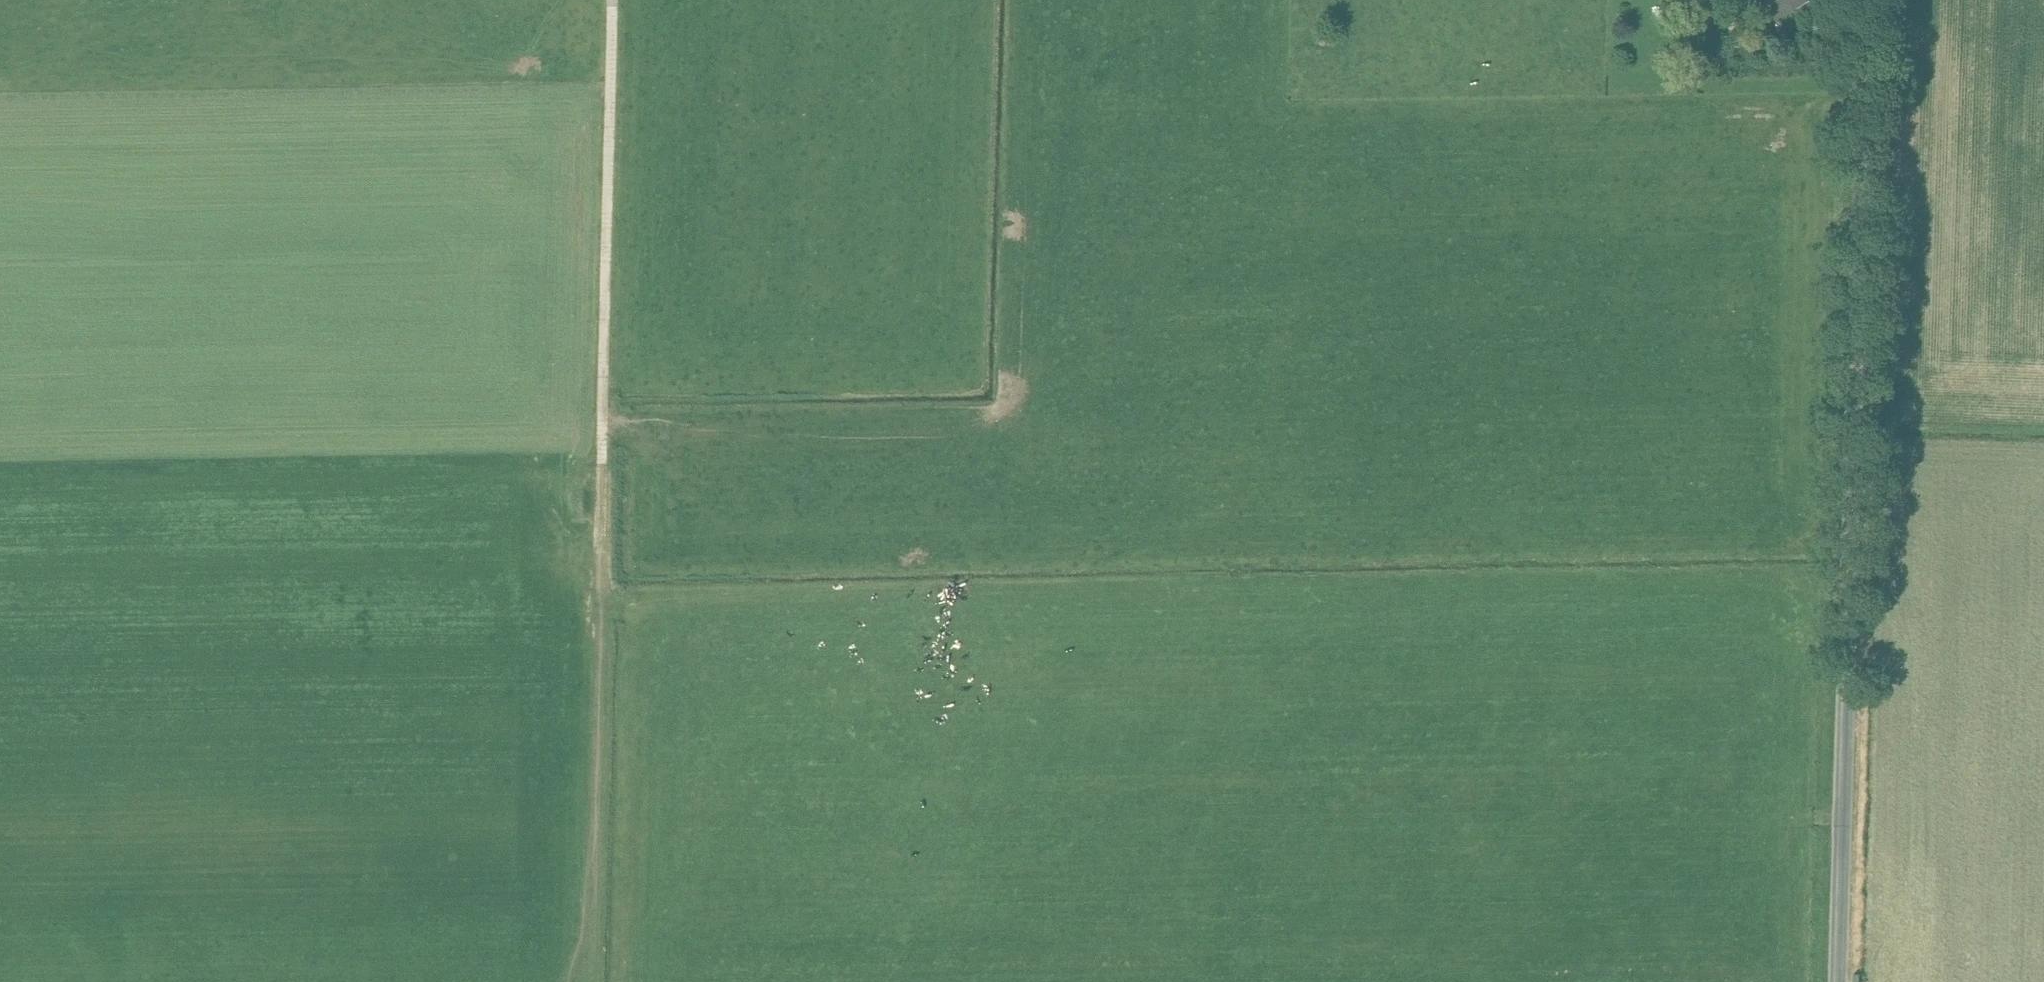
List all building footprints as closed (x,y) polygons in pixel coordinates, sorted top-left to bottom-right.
[(1771,20),(1813,5),(1811,0),(1763,0),(1771,20)]
